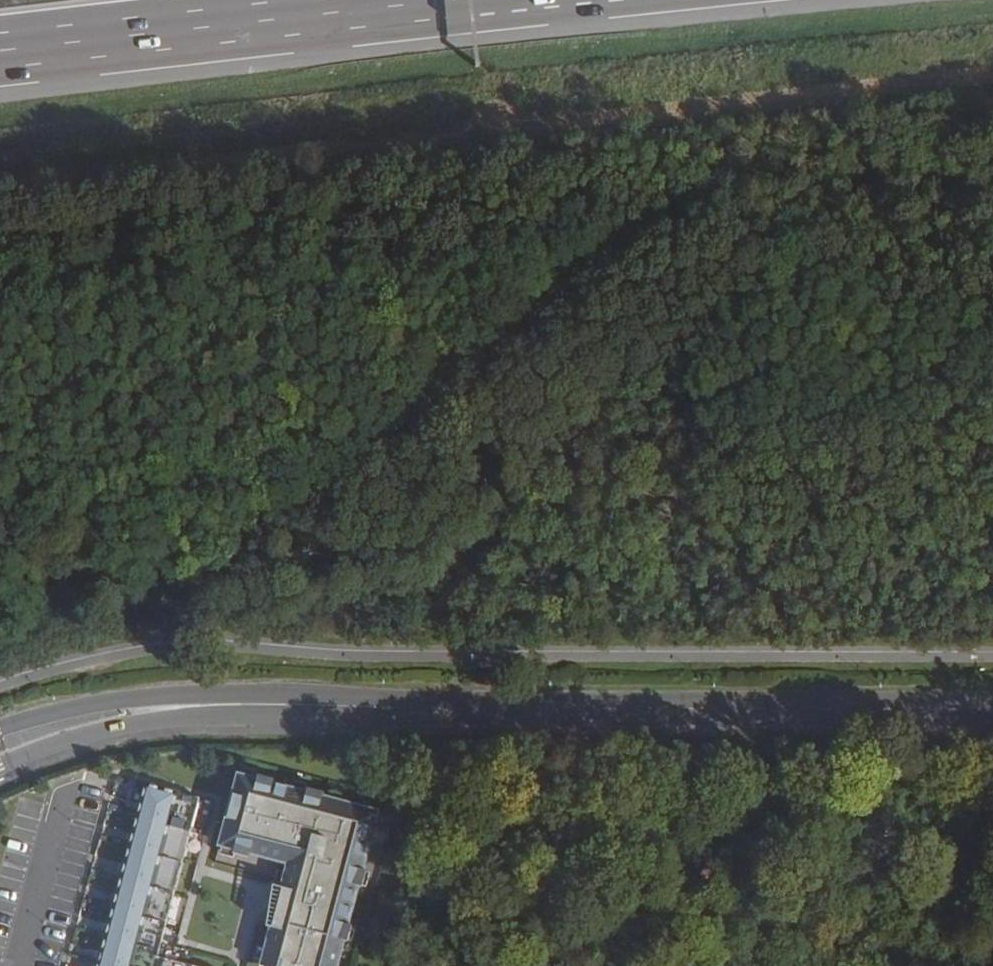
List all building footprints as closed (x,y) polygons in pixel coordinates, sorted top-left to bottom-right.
[(239,771),(220,844),(289,862),(262,965),(342,965),(383,808),(239,771)] [(159,956),(200,800),(147,787),(100,965),(199,965),(159,956)]
